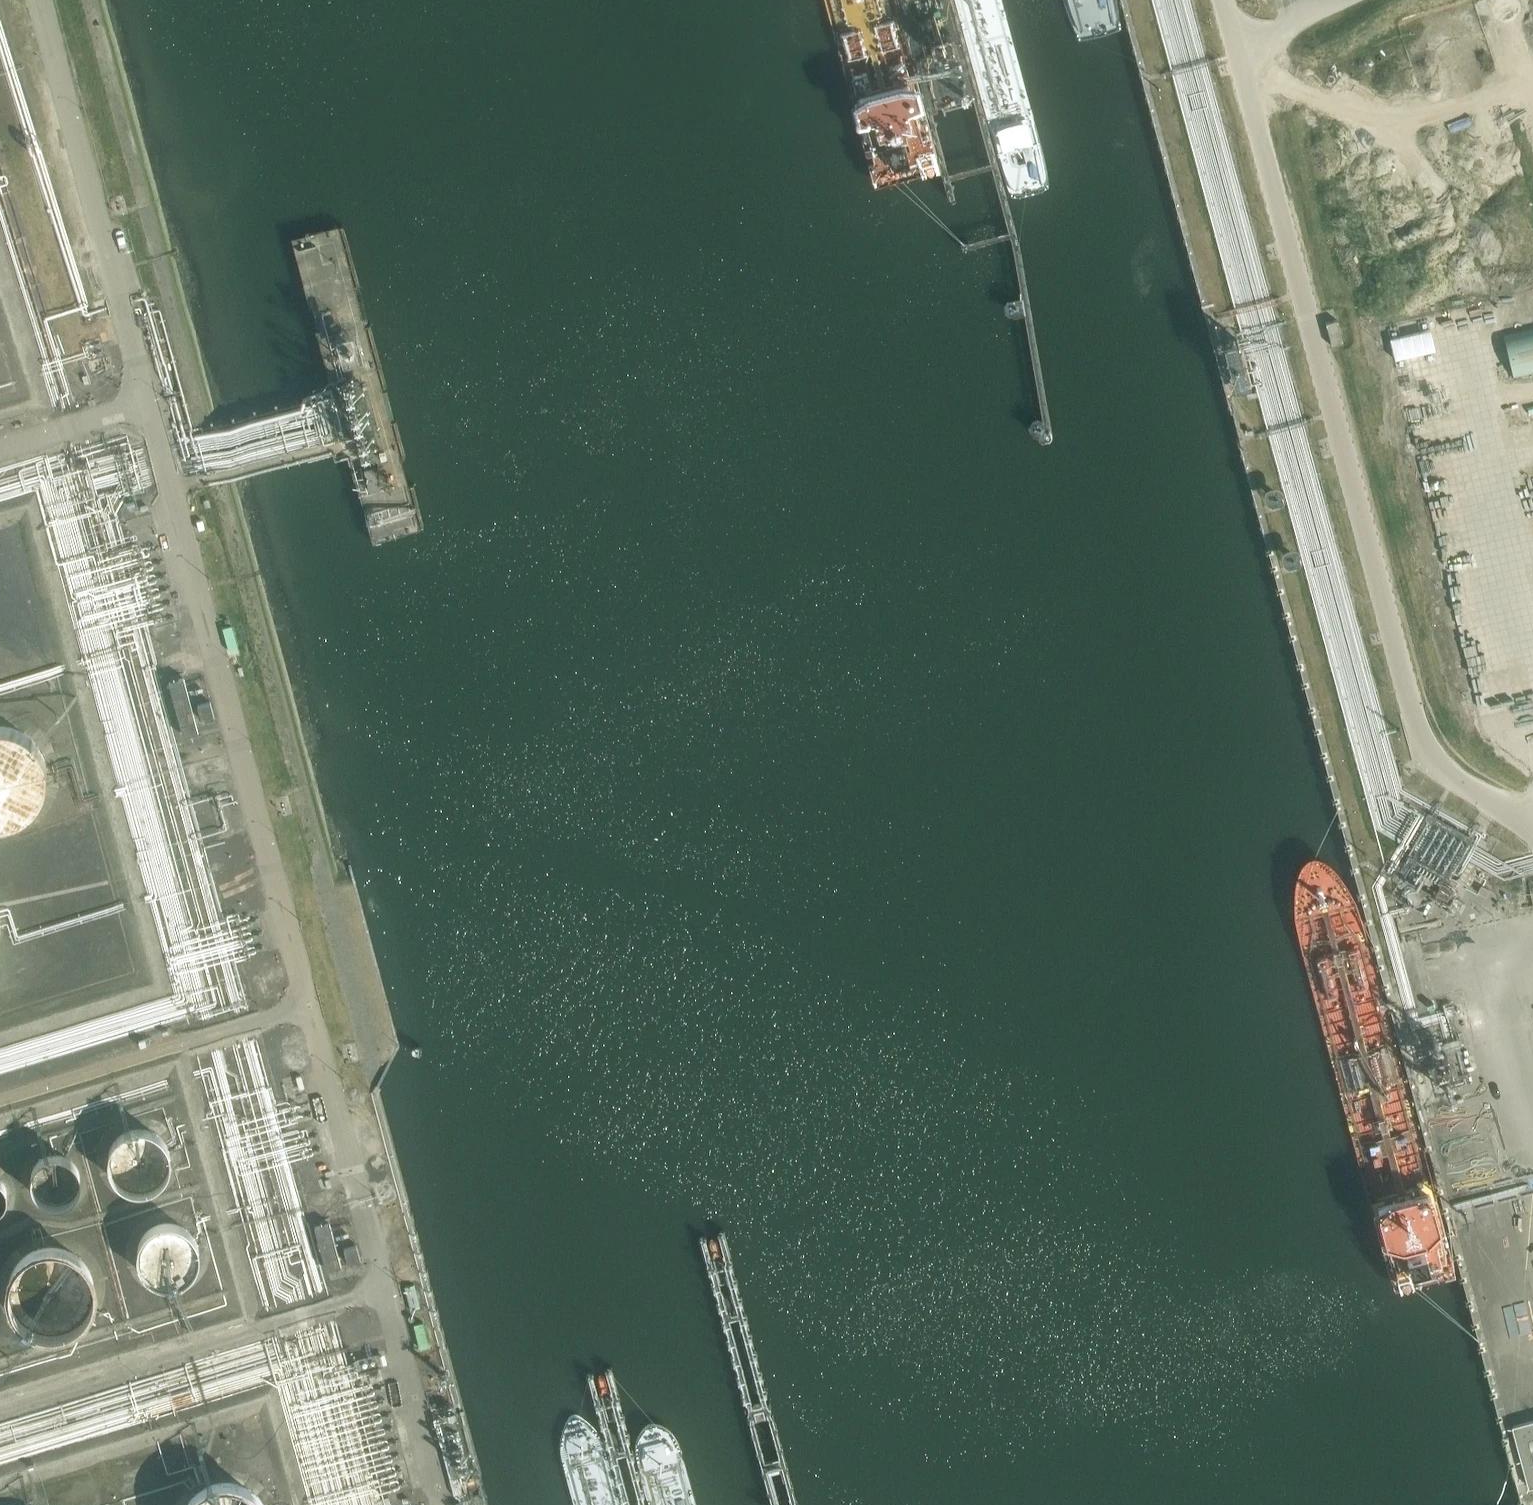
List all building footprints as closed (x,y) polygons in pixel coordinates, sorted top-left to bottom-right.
[(1532,373),(1532,327),(1504,334),(1514,377),(1532,373)] [(198,732),(184,677),(170,681),(183,735),(198,732)] [(210,701),(199,704),(202,719),(214,716),(210,701)] [(49,772),(48,762),(45,753),(40,743),(34,736),(27,730),(17,725),(10,723),(4,722),(0,722),(0,823),(8,822),(19,819),(26,815),(34,808),(40,801),(45,793),(48,784),(49,773),(49,772)] [(174,1155),(174,1148),(172,1141),(169,1136),(165,1131),(159,1126),(153,1123),(148,1122),(141,1121),(134,1122),(128,1123),(122,1126),(117,1130),(113,1135),(110,1141),(107,1148),(107,1155),(107,1161),(109,1167),(112,1173),(117,1179),(122,1183),(127,1186),(131,1187),(139,1189),(146,1188),(152,1187),(160,1183),(165,1179),(169,1173),(172,1168),(174,1161),(174,1155)] [(84,1175),(84,1174),(83,1169),(82,1164),(80,1160),(76,1155),(73,1152),(69,1150),(63,1148),(59,1147),(54,1147),(48,1149),(44,1150),(39,1154),(36,1158),(33,1162),(31,1168),(31,1173),(31,1178),(32,1183),(34,1187),(37,1191),(41,1195),(45,1197),(52,1200),(56,1200),(61,1200),(67,1198),(70,1197),(75,1193),(81,1185),(83,1180),(84,1175)] [(11,1188),(10,1181),(6,1174),(4,1172),(0,1169),(0,1206),(2,1205),(5,1202),(7,1200),(10,1195),(11,1188)] [(203,1252),(203,1251),(202,1245),(200,1239),(198,1234),(193,1228),(189,1225),(182,1221),(175,1219),(170,1218),(164,1219),(158,1221),(151,1224),(147,1228),(142,1234),(139,1239),(138,1245),(137,1251),(138,1257),(139,1263),(142,1268),(146,1274),(151,1278),(158,1282),(168,1284),(175,1284),(182,1282),(187,1279),(192,1275),(197,1270),(199,1265),(202,1259),(203,1252)] [(326,1270),(328,1269),(342,1266),(330,1223),(314,1227),(326,1270)] [(98,1283),(98,1282),(97,1273),(94,1263),(89,1255),(84,1249),(77,1244),(70,1240),(61,1237),(50,1237),(41,1238),(32,1242),(25,1246),(19,1252),(13,1259),(9,1267),(8,1274),(7,1283),(8,1293),(11,1301),(15,1308),(21,1316),(30,1322),(37,1325),(43,1327),(53,1328),(62,1327),(70,1324),(79,1320),(85,1315),(90,1308),(94,1302),(97,1293),(98,1283)] [(356,1244),(345,1247),(349,1263),(360,1260),(356,1244)] [(1532,1486),(1532,1421),(1514,1426),(1531,1486),(1532,1486)] [(267,1502),(263,1493),(258,1487),(250,1480),(243,1476),(233,1473),(224,1472),(214,1473),(206,1475),(198,1479),(191,1485),(186,1492),(181,1500),(180,1504),(268,1504),(267,1502)]
